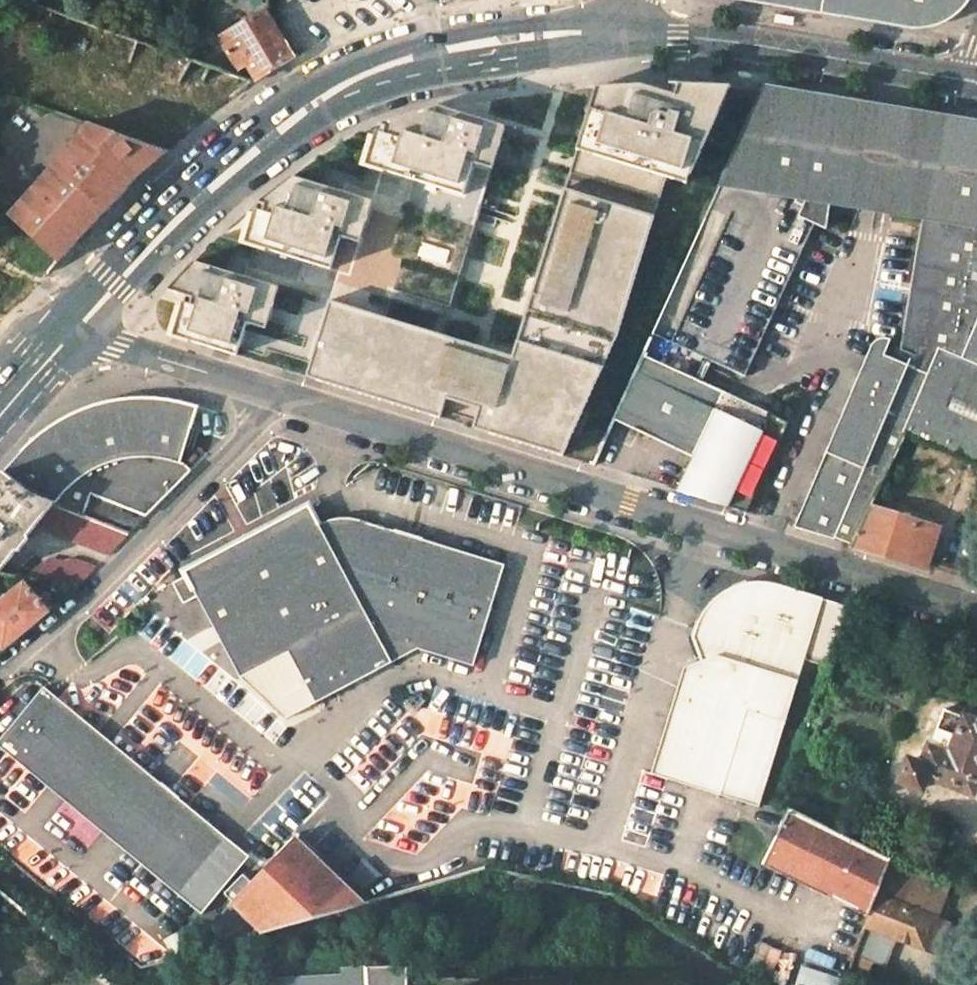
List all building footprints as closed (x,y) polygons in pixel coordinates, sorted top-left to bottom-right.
[(967,0),(730,0),(731,0),(741,1),(903,28),(911,28),(921,26),(931,24),(939,20),(940,20),(942,19),(944,19),(954,12),(955,11),(956,11),(960,8),(966,1),(967,0)] [(245,65),(253,81),(292,58),(264,11),(220,38),(239,69),(245,65)] [(173,336),(562,456),(617,336),(666,176),(687,183),(730,86),(669,83),(667,93),(654,89),(640,85),(596,87),(512,356),(385,319),(391,301),(442,316),(443,310),(445,305),(450,307),(505,127),(438,107),(378,125),(349,139),(317,158),(291,177),(258,203),(245,243),(220,236),(194,261),(168,290),(186,295),(173,336)] [(767,89),(725,183),(832,201),(836,202),(875,208),(931,217),(976,223),(976,124),(902,112),(767,89)] [(651,335),(739,375),(808,223),(826,231),(832,201),(836,202),(861,125),(771,95),(755,188),(720,182),(711,202),(651,335)] [(93,125),(53,166),(104,212),(136,176),(166,151),(161,149),(93,125)] [(922,135),(922,138),(926,163),(930,197),(932,238),(932,261),(930,298),(928,323),(923,364),(937,371),(915,415),(907,433),(976,464),(976,372),(966,367),(976,342),(976,142),(922,135)] [(53,166),(9,216),(57,260),(58,262),(104,212),(53,166)] [(48,273),(58,262),(57,260),(47,271),(48,273)] [(872,341),(794,525),(853,545),(869,511),(870,508),(902,442),(907,433),(915,415),(937,371),(923,364),(908,358),(914,342),(913,341),(900,341),(899,340),(886,340),(885,340),(884,340),(883,340),(872,341)] [(966,367),(976,372),(976,342),(966,367)] [(722,391),(642,354),(613,419),(692,457),(722,391)] [(788,423),(722,391),(692,457),(676,491),(746,512),(788,423)] [(179,461),(196,405),(193,404),(168,401),(152,399),(138,400),(120,403),(102,408),(81,415),(62,424),(48,431),(24,447),(19,451),(4,470),(32,493),(54,503),(83,514),(90,497),(145,516),(189,470),(179,461)] [(4,470),(0,475),(0,571),(35,526),(54,503),(32,493),(4,470)] [(145,516),(90,497),(83,514),(130,533),(145,516)] [(83,514),(54,503),(35,526),(108,555),(130,533),(83,514)] [(932,528),(870,508),(869,511),(853,545),(920,565),(932,528)] [(471,666),(504,565),(373,525),(364,522),(354,520),(346,519),(335,520),(328,522),(319,526),(311,512),(253,542),(174,581),(186,603),(201,596),(244,675),(282,716),(316,699),(417,649),(471,666)] [(64,561),(50,558),(25,579),(77,588),(96,567),(73,559),(64,561)] [(0,603),(0,645),(3,649),(48,612),(28,588),(24,583),(0,603)] [(32,585),(28,588),(48,612),(56,605),(40,587),(32,585)] [(683,663),(649,773),(684,784),(758,807),(805,656),(821,603),(770,587),(756,588),(755,588),(751,588),(751,589),(741,590),(732,593),(725,596),(723,596),(722,597),(712,601),(709,603),(706,604),(700,608),(692,634),(701,657),(683,663)] [(821,603),(805,656),(829,663),(849,612),(821,603)] [(75,714),(45,689),(0,743),(0,746),(29,770),(75,714)] [(943,708),(922,764),(908,760),(900,780),(921,789),(927,775),(972,794),(976,781),(976,721),(943,708)] [(75,714),(29,770),(143,864),(189,808),(75,714)] [(209,825),(189,808),(143,864),(163,880),(209,825)] [(891,860),(789,809),(761,864),(822,893),(869,916),(877,896),(891,860)] [(209,825),(163,880),(182,896),(228,840),(209,825)] [(264,933),(363,903),(293,839),(251,883),(243,875),(225,894),(264,933)] [(951,888),(920,873),(907,907),(939,920),(951,888)] [(865,926),(896,937),(924,948),(938,952),(948,924),(939,920),(907,907),(894,903),(877,896),(865,926)] [(854,955),(884,967),(896,937),(865,926),(854,955)] [(407,965),(356,966),(356,971),(257,974),(234,984),(407,984),(407,965)]
